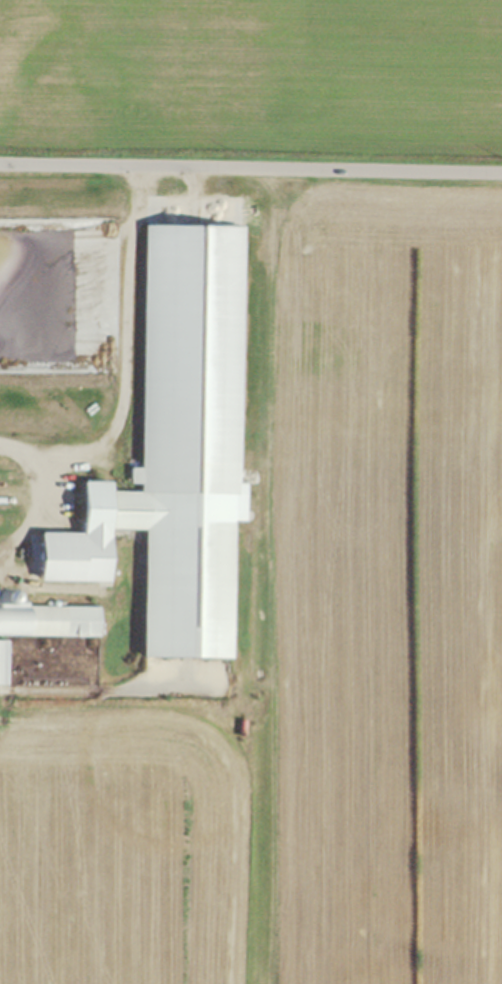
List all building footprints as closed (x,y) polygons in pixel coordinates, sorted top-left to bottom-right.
[(234,658),(235,521),(249,521),(249,483),(234,483),(234,493),(115,491),(115,481),(86,481),(85,535),(114,535),(114,529),(145,530),(144,657),(234,658)] [(102,607),(0,605),(0,635),(102,636),(102,607)] [(0,641),(0,685),(10,685),(10,641),(0,641)]
